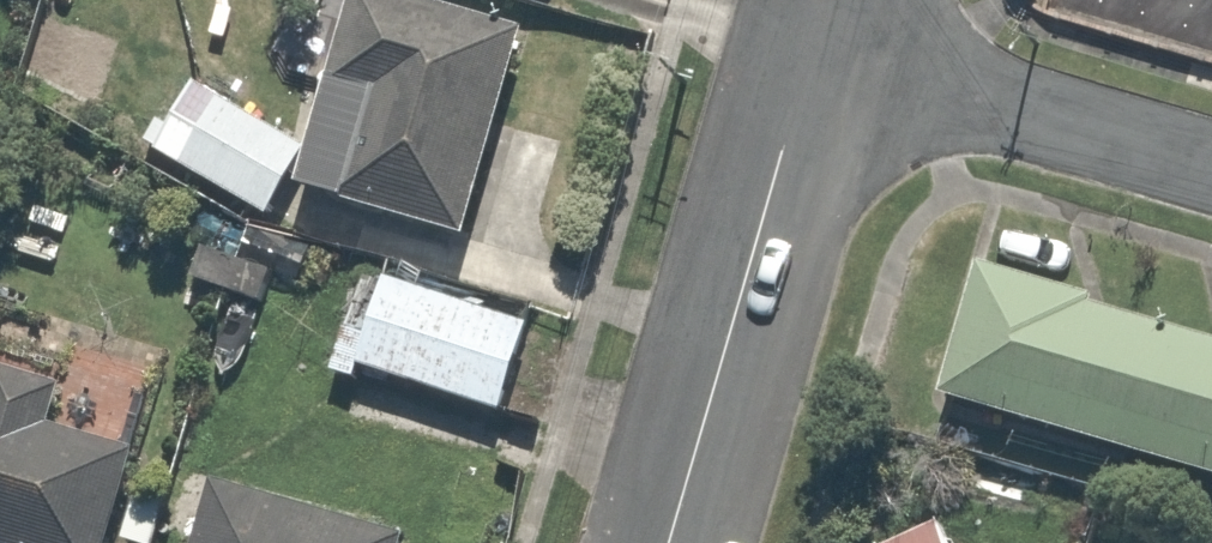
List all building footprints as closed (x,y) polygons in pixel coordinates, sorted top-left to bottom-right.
[(376,0),(359,0),(309,197),(481,241),(533,40),(376,0)] [(197,84),(157,155),(276,222),(316,151),(197,84)] [(365,265),(332,359),(518,424),(551,329),(365,265)] [(995,268),(954,400),(1211,480),(1211,336),(995,268)] [(0,384),(0,542),(135,542),(160,461),(72,434),(83,399),(3,375),(0,384)] [(201,542),(393,542),(217,490),(201,542)]
